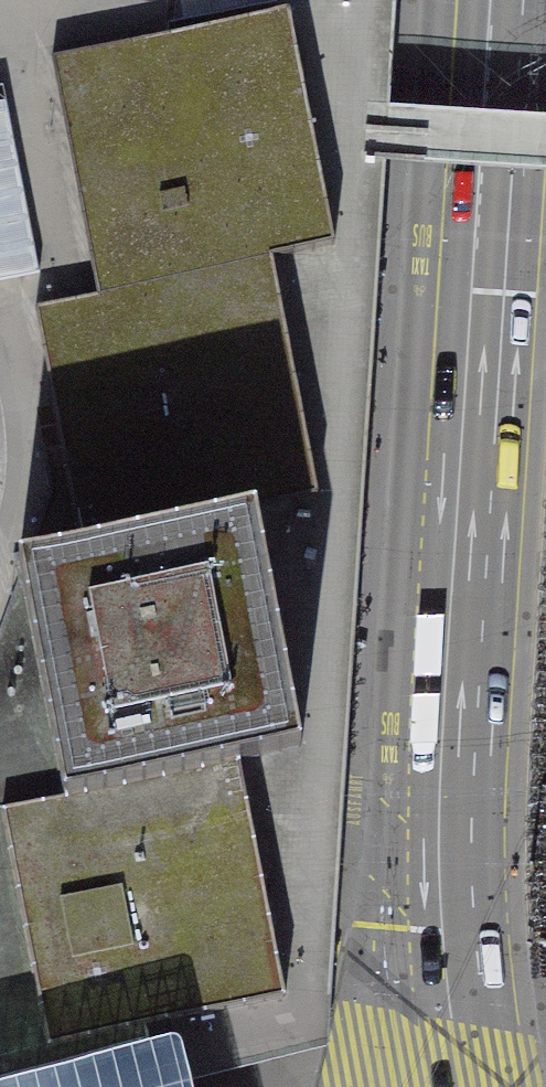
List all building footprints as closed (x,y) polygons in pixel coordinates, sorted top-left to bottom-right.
[(336,0),(287,0),(289,11),(335,248),(274,260),(320,497),(259,509),(304,748),(240,760),(288,999),(199,1017),(213,1066),(335,1036),(338,968),(323,967),(379,82),(331,79),(336,0)] [(97,295),(274,260),(335,248),(309,116),(289,11),(164,35),(51,56),(97,295)] [(0,114),(0,279),(37,271),(6,113),(0,114)] [(81,543),(259,509),(320,497),(285,314),(274,260),(97,295),(36,306),(81,543)] [(266,549),(259,509),(81,543),(21,555),(66,793),(304,748),(266,549)] [(66,793),(21,555),(18,592),(0,635),(0,807),(66,793)] [(260,859),(240,760),(66,793),(0,807),(0,811),(48,1052),(167,1024),(199,1017),(288,999),(264,882),(260,859)] [(48,1052),(0,811),(0,1063),(48,1052)] [(167,1024),(48,1052),(0,1063),(0,1086),(184,1086),(167,1024)]
